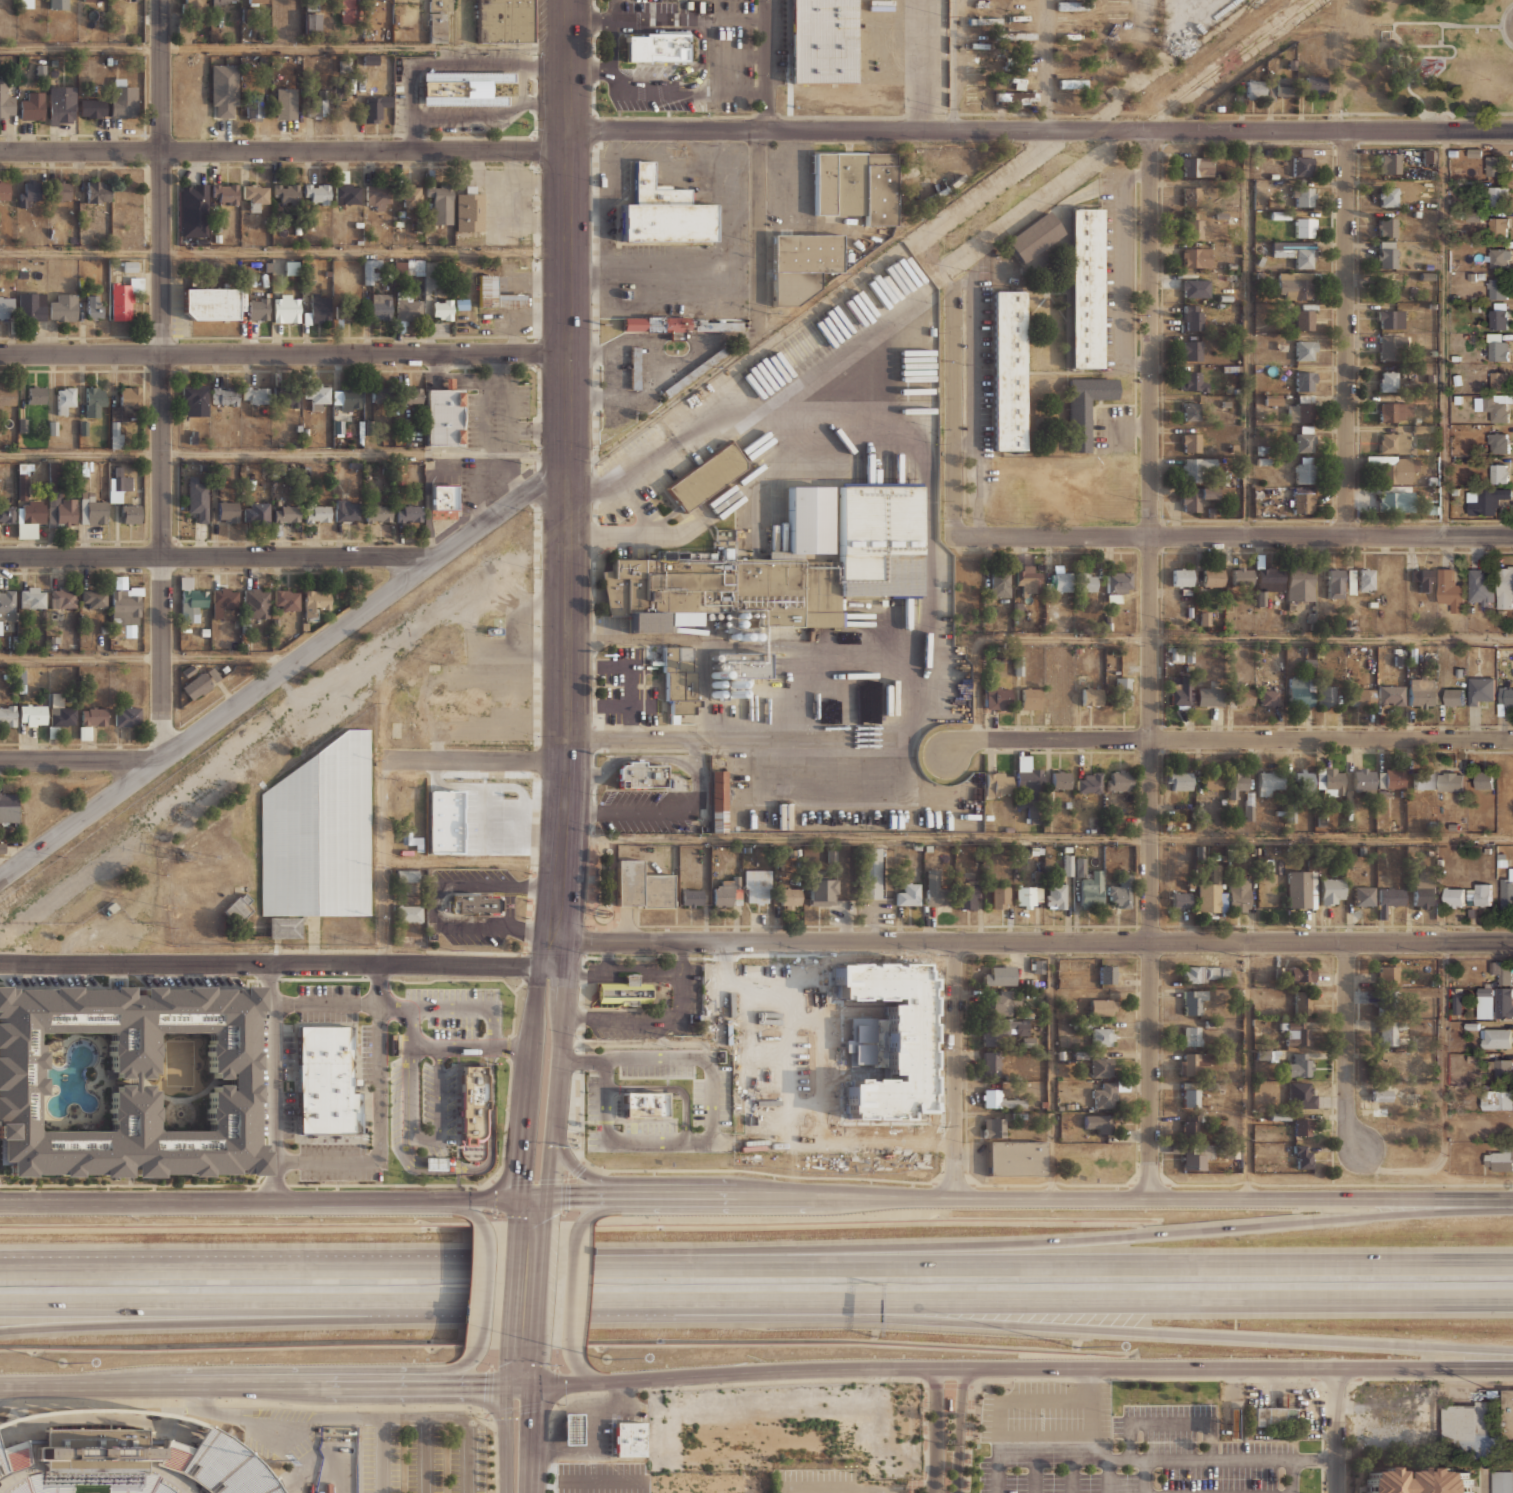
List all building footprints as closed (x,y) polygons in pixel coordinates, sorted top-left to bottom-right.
[(33,8),(33,0),(20,0),(20,8),(33,8)] [(49,9),(67,10),(67,0),(49,0),(49,9)] [(205,0),(184,0),(184,11),(205,11),(205,0)] [(355,0),(337,0),(337,22),(355,22),(355,0)] [(430,1),(430,0),(453,0),(453,1),(451,1),(451,11),(442,11),(442,13),(446,13),(446,42),(430,42),(430,13),(439,13),(439,11),(429,11),(429,1),(430,1)] [(478,43),(478,0),(533,0),(533,43),(478,43)] [(849,86),(850,0),(784,0),(783,86),(849,86)] [(968,8),(1000,8),(1000,0),(968,0),(968,8)] [(1057,10),(1088,10),(1088,0),(1057,0),(1057,10)] [(305,33),(319,33),(319,12),(305,12),(305,33)] [(969,17),(969,25),(1001,25),(1001,17),(969,17)] [(1035,32),(996,32),(996,40),(1035,40),(1035,32)] [(619,40),(638,40),(638,38),(649,38),(649,35),(682,35),(682,65),(619,65),(619,40)] [(1288,70),(1287,60),(1295,60),(1296,69),(1288,70)] [(211,117),(238,117),(238,63),(211,63),(211,117)] [(424,104),(424,72),(514,72),(514,81),(491,81),(491,96),(507,96),(507,104),(424,104)] [(1274,96),(1295,96),(1295,76),(1274,76),(1274,96)] [(1325,94),(1325,76),(1306,76),(1306,94),(1325,94)] [(1008,77),(1007,81),(1014,82),(1014,88),(1024,89),(1024,83),(1027,83),(1027,79),(1008,77)] [(110,117),(138,117),(138,87),(128,87),(128,78),(110,78),(110,117)] [(1059,88),(1087,88),(1087,79),(1059,79),(1059,88)] [(15,119),(15,97),(6,97),(6,80),(0,80),(0,119),(15,119)] [(1265,80),(1246,80),(1246,98),(1265,98),(1265,80)] [(76,85),(49,85),(49,125),(76,125),(76,85)] [(296,119),(296,87),(276,87),(276,119),(296,119)] [(44,120),(44,91),(30,91),(30,100),(20,100),(20,120),(44,120)] [(1038,91),(996,91),(996,102),(1038,102),(1038,91)] [(247,120),(263,120),(263,93),(247,93),(247,120)] [(106,117),(106,99),(80,99),(80,117),(106,117)] [(308,117),(327,117),(327,99),(308,99),(308,117)] [(381,123),(381,100),(359,100),(359,123),(381,123)] [(1469,157),(1469,148),(1482,149),(1482,157),(1469,157)] [(1422,163),(1422,150),(1434,150),(1435,163),(1422,163)] [(866,153),(896,153),(896,225),(865,225),(865,215),(815,215),(815,153),(835,153),(835,152),(866,152),(866,153)] [(1400,174),(1400,153),(1380,153),(1380,174),(1400,174)] [(1294,156),(1294,176),(1312,176),(1312,156),(1294,156)] [(1213,176),(1213,157),(1182,157),(1182,176),(1213,176)] [(1507,157),(1487,157),(1487,176),(1507,176),(1507,157)] [(691,204),(713,204),(713,242),(621,242),(621,204),(634,204),(634,161),(654,161),(654,185),(672,185),(672,188),(691,188),(691,204)] [(0,180),(0,201),(10,201),(10,180),(0,180)] [(19,207),(31,207),(31,199),(41,199),(41,180),(19,180),(19,207)] [(111,180),(86,180),(86,202),(111,202),(111,180)] [(55,200),(72,200),(72,181),(55,181),(55,200)] [(181,236),(208,236),(208,182),(181,182),(181,236)] [(238,183),(213,183),(213,204),(238,204),(238,183)] [(258,210),(258,202),(269,202),(269,183),(244,183),(244,202),(253,202),(253,210),(258,210)] [(299,183),(274,183),(274,204),(299,204),(299,183)] [(329,204),(329,183),(305,183),(305,195),(309,195),(309,204),(329,204)] [(335,204),(360,204),(360,183),(335,183),(335,204)] [(401,183),(401,206),(421,206),(421,183),(401,183)] [(367,210),(390,210),(390,185),(367,185),(367,210)] [(433,197),(433,224),(452,224),(452,185),(427,185),(427,197),(433,197)] [(1183,204),(1200,204),(1200,185),(1183,185),(1183,204)] [(1489,187),(1490,206),(1509,205),(1509,186),(1489,187)] [(1314,206),(1314,187),(1296,187),(1296,206),(1314,206)] [(1397,187),(1379,187),(1379,206),(1397,206),(1397,187)] [(484,230),(457,230),(457,193),(484,193),(484,230)] [(1102,367),(1070,367),(1070,209),(1102,209),(1102,367)] [(1050,245),(1049,243),(1031,257),(1032,257),(1023,263),(1007,240),(1047,211),(1064,233),(1057,237),(1058,239),(1050,245)] [(1271,219),(1271,211),(1290,211),(1290,219),(1271,219)] [(1466,221),(1466,211),(1482,211),(1482,221),(1466,221)] [(1202,238),(1202,212),(1185,212),(1185,238),(1202,238)] [(1490,217),(1490,236),(1510,236),(1510,216),(1490,217)] [(1315,217),(1295,217),(1295,236),(1315,236),(1315,217)] [(1378,236),(1397,236),(1397,217),(1378,217),(1378,236)] [(841,272),(820,272),(820,288),(796,306),(774,306),(774,235),(841,235),(841,272)] [(1377,267),(1396,268),(1397,242),(1378,241),(1377,267)] [(1295,268),(1315,268),(1315,242),(1273,242),(1273,257),(1295,257),(1295,268)] [(1182,268),(1210,268),(1210,247),(1182,247),(1182,268)] [(1509,268),(1509,247),(1490,247),(1490,268),(1509,268)] [(1256,264),(1261,255),(1265,258),(1261,266),(1256,264)] [(365,284),(379,284),(379,259),(365,259),(365,284)] [(394,275),(423,275),(423,259),(394,259),(394,275)] [(285,262),(285,274),(299,274),(299,262),(285,262)] [(1311,299),(1311,272),(1279,272),(1279,299),(1311,299)] [(1420,279),(1420,272),(1435,272),(1435,280),(1420,279)] [(496,275),(496,294),(525,294),(525,307),(479,307),(479,275),(496,275)] [(143,277),(130,277),(130,285),(112,285),(112,320),(132,320),(132,292),(143,292),(143,277)] [(1182,298),(1211,298),(1211,279),(1182,279),(1182,298)] [(1380,279),(1380,298),(1397,298),(1397,279),(1380,279)] [(1509,298),(1509,279),(1488,279),(1488,298),(1509,298)] [(183,289),(237,289),(237,319),(191,319),(183,312),(183,289)] [(1024,291),(1024,450),(993,450),(993,291),(1024,291)] [(46,320),(46,292),(19,292),(19,320),(46,320)] [(49,321),(77,321),(77,293),(58,293),(58,302),(49,302),(49,321)] [(371,319),(391,319),(391,293),(371,293),(371,319)] [(87,319),(104,319),(104,294),(87,294),(87,319)] [(299,322),(299,294),(274,294),(274,322),(299,322)] [(14,319),(14,296),(0,296),(0,319),(14,319)] [(269,296),(249,296),(249,320),(269,320),(269,296)] [(330,322),(330,296),(310,296),(310,322),(330,322)] [(396,297),(396,319),(422,319),(422,297),(396,297)] [(433,298),(433,319),(453,319),(453,298),(433,298)] [(337,318),(360,318),(360,300),(337,300),(337,318)] [(1490,329),(1509,329),(1509,303),(1490,303),(1490,329)] [(1203,330),(1203,304),(1184,304),(1184,330),(1203,330)] [(1296,330),(1315,330),(1315,309),(1296,309),(1296,330)] [(1377,328),(1404,328),(1404,309),(1377,309),(1377,328)] [(742,331),(693,331),(684,331),(684,340),(670,340),(670,331),(645,331),(645,330),(624,330),(624,317),(645,317),(645,316),(693,316),(693,320),(696,320),(696,322),(742,322),(742,331)] [(1380,358),(1405,358),(1405,334),(1380,334),(1380,358)] [(1490,360),(1509,360),(1509,340),(1498,340),(1498,334),(1490,334),(1490,360)] [(1203,340),(1182,340),(1182,360),(1203,360),(1203,340)] [(1316,340),(1296,340),(1296,360),(1316,360),(1316,340)] [(1277,350),(1277,342),(1286,343),(1286,351),(1277,350)] [(663,390),(726,344),(731,351),(669,397),(663,390)] [(632,389),(632,347),(641,347),(641,389),(632,389)] [(1509,388),(1509,369),(1491,369),(1491,388),(1509,388)] [(1208,392),(1208,381),(1200,381),(1200,371),(1180,371),(1180,392),(1208,392)] [(1315,371),(1296,371),(1296,390),(1315,390),(1315,371)] [(1380,390),(1397,390),(1397,371),(1380,371),(1380,390)] [(1453,375),(1455,385),(1461,384),(1459,374),(1453,375)] [(454,389),(462,389),(462,445),(427,445),(427,389),(445,389),(445,378),(454,378),(454,389)] [(1091,451),(1070,451),(1070,379),(1118,379),(1118,399),(1091,399),(1091,451)] [(312,403),(312,410),(329,410),(329,383),(306,383),(306,403),(312,403)] [(372,383),(371,402),(391,403),(392,383),(372,383)] [(208,416),(208,384),(182,384),(182,416),(208,416)] [(15,408),(15,385),(0,385),(0,408),(15,408)] [(66,405),(75,405),(75,386),(57,386),(57,415),(66,415),(66,405)] [(85,416),(104,416),(104,386),(85,386),(85,416)] [(111,433),(120,433),(120,414),(141,414),(141,386),(120,386),(121,406),(111,406),(111,433)] [(239,386),(213,386),(213,406),(239,406),(239,386)] [(269,386),(244,386),(244,403),(269,403),(269,386)] [(299,407),(299,386),(277,386),(277,407),(299,407)] [(46,404),(46,387),(28,387),(28,404),(46,404)] [(360,387),(334,387),(334,407),(341,407),(341,410),(360,410),(360,387)] [(422,387),(403,387),(403,403),(422,403),(422,387)] [(1264,405),(1264,395),(1281,395),(1281,404),(1264,405)] [(1476,412),(1492,412),(1492,422),(1509,422),(1509,396),(1476,396),(1476,412)] [(1380,422),(1411,422),(1411,402),(1380,402),(1380,422)] [(1289,421),(1313,421),(1313,403),(1289,403),(1289,421)] [(1183,421),(1200,421),(1200,405),(1183,405),(1183,421)] [(18,418),(18,432),(27,432),(26,417),(18,418)] [(1296,452),(1314,452),(1314,426),(1296,426),(1296,452)] [(1202,433),(1182,433),(1182,452),(1202,452),(1202,433)] [(1408,433),(1380,433),(1380,452),(1408,452),(1408,433)] [(1489,452),(1509,452),(1509,433),(1489,433),(1489,452)] [(666,488),(731,441),(745,461),(745,468),(684,512),(666,488)] [(1255,445),(1255,455),(1267,455),(1266,445),(1255,445)] [(1295,456),(1295,483),(1314,483),(1314,456),(1295,456)] [(1410,483),(1410,469),(1418,469),(1418,457),(1368,456),(1368,465),(1380,465),(1380,483),(1410,483)] [(1215,458),(1180,458),(1180,481),(1202,481),(1202,468),(1215,468),(1215,458)] [(49,460),(50,488),(59,488),(58,460),(49,460)] [(81,460),(82,474),(87,474),(87,468),(92,468),(92,460),(81,460)] [(198,461),(199,470),(209,468),(208,460),(198,461)] [(28,477),(31,477),(31,463),(19,463),(19,496),(28,496),(28,477)] [(1490,482),(1509,482),(1509,463),(1490,463),(1490,482)] [(131,475),(122,475),(123,465),(115,465),(115,489),(131,489),(131,475)] [(187,512),(198,512),(198,522),(208,522),(208,477),(187,477),(187,512)] [(781,517),(788,517),(788,486),(829,486),(829,553),(802,552),(802,559),(838,559),(839,482),(918,483),(918,598),(889,598),(889,595),(839,595),(839,612),(842,612),(842,626),(761,626),(761,612),(701,612),(701,625),(671,625),(671,612),(664,612),(664,633),(630,633),(630,612),(626,612),(626,615),(608,615),(600,571),(612,569),(612,559),(768,559),(768,551),(781,551),(781,517)] [(452,512),(427,512),(427,487),(452,487),(452,512)] [(1182,512),(1202,512),(1202,499),(1215,499),(1215,487),(1182,487),(1182,512)] [(1468,515),(1501,515),(1501,497),(1512,497),(1512,488),(1479,488),(1479,499),(1468,499),(1468,515)] [(1293,512),(1314,512),(1314,492),(1293,492),(1293,512)] [(1413,492),(1380,492),(1380,512),(1413,512),(1413,492)] [(108,525),(108,502),(97,501),(97,495),(81,495),(80,524),(108,525)] [(77,496),(49,496),(49,527),(77,527),(77,496)] [(360,521),(360,499),(335,499),(335,521),(360,521)] [(17,538),(36,538),(36,524),(45,524),(45,500),(18,500),(17,538)] [(239,501),(219,501),(219,522),(239,522),(239,501)] [(269,521),(269,502),(244,502),(244,521),(269,521)] [(121,523),(142,523),(142,504),(121,504),(121,523)] [(14,505),(0,505),(0,523),(14,523),(14,505)] [(299,505),(274,505),(274,523),(299,523),(299,505)] [(306,522),(330,522),(330,505),(306,505),(306,522)] [(392,505),(367,505),(367,522),(392,522),(392,505)] [(397,522),(422,522),(422,505),(397,505),(397,522)] [(722,548),(730,548),(730,562),(722,562),(722,548)] [(1497,608),(1512,608),(1512,598),(1512,566),(1508,566),(1508,568),(1497,567),(1497,608)] [(1173,586),(1193,586),(1193,567),(1173,567),(1173,586)] [(1252,567),(1231,567),(1231,585),(1252,585),(1252,567)] [(1257,606),(1266,606),(1266,590),(1283,590),(1283,567),(1266,567),(1266,568),(1257,568),(1257,606)] [(1373,569),(1366,569),(1366,567),(1363,567),(1363,569),(1358,569),(1357,591),(1365,592),(1365,589),(1373,589),(1373,569)] [(1223,568),(1203,568),(1203,587),(1223,587),(1223,568)] [(1314,601),(1314,568),(1288,568),(1288,601),(1314,601)] [(1328,598),(1344,598),(1344,568),(1328,568),(1328,598)] [(1429,582),(1434,582),(1434,568),(1412,568),(1412,582),(1420,582),(1420,592),(1429,592),(1429,582)] [(1465,612),(1464,578),(1455,578),(1455,568),(1438,568),(1439,602),(1448,602),(1448,612),(1465,612)] [(1494,601),(1494,574),(1485,574),(1485,571),(1482,571),(1482,569),(1468,569),(1468,601),(1481,601),(1481,606),(1489,606),(1489,601),(1494,601)] [(1010,571),(991,571),(991,596),(1010,596),(1010,571)] [(1041,571),(1017,571),(1017,582),(1026,582),(1026,593),(1041,593),(1041,571)] [(1053,591),(1071,591),(1071,571),(1053,571),(1053,591)] [(1097,571),(1077,571),(1077,591),(1097,591),(1097,571)] [(1131,592),(1131,571),(1107,571),(1107,602),(1122,602),(1122,592),(1131,592)] [(112,576),(112,637),(140,637),(141,593),(129,593),(129,576),(112,576)] [(201,621),(201,588),(191,588),(191,576),(181,576),(181,621),(201,621)] [(46,586),(20,586),(20,608),(46,608),(46,586)] [(51,608),(76,608),(76,586),(51,586),(51,608)] [(0,588),(0,621),(16,621),(16,588),(0,588)] [(270,618),(270,588),(245,588),(245,618),(270,618)] [(107,608),(107,589),(82,589),(82,608),(107,608)] [(238,589),(213,589),(213,610),(238,610),(238,589)] [(274,610),(299,610),(299,589),(274,589),(274,610)] [(330,589),(305,589),(305,616),(314,616),(314,608),(330,608),(330,589)] [(1200,611),(1209,611),(1209,625),(1200,625),(1200,611)] [(241,623),(241,631),(249,631),(249,622),(241,623)] [(200,627),(200,635),(207,635),(208,627),(200,627)] [(692,671),(697,671),(697,699),(702,699),(702,707),(696,707),(696,714),(671,714),(671,700),(666,700),(666,672),(663,672),(663,646),(692,646),(692,671)] [(1169,646),(1182,647),(1181,662),(1169,661),(1169,646)] [(1316,667),(1316,648),(1305,648),(1305,667),(1316,667)] [(768,677),(768,653),(719,653),(719,677),(768,677)] [(1015,675),(1023,675),(1023,657),(1015,657),(1015,675)] [(180,671),(184,677),(194,670),(190,664),(180,671)] [(220,667),(223,672),(228,668),(225,664),(220,667)] [(205,670),(213,681),(220,677),(211,665),(205,670)] [(25,693),(25,670),(17,670),(16,693),(25,693)] [(181,687),(191,701),(213,685),(203,671),(181,687)] [(1191,676),(1179,676),(1180,688),(1171,688),(1171,704),(1191,704),(1191,676)] [(1409,705),(1434,705),(1434,678),(1424,678),(1424,676),(1419,676),(1419,678),(1409,678),(1409,705)] [(1131,706),(1131,677),(1116,677),(1116,706),(1131,706)] [(1307,677),(1289,677),(1289,708),(1306,708),(1306,706),(1313,706),(1313,691),(1307,691),(1307,677)] [(1469,705),(1478,705),(1478,701),(1494,700),(1494,677),(1469,678),(1469,705)] [(1320,705),(1339,705),(1339,685),(1320,685),(1320,705)] [(1379,704),(1405,704),(1405,685),(1379,685),(1379,704)] [(985,709),(1003,709),(1003,699),(1011,699),(1011,686),(985,686),(985,709)] [(1022,710),(1042,710),(1042,687),(1022,687),(1022,710)] [(1103,687),(1082,687),(1082,706),(1103,706),(1103,687)] [(1221,687),(1197,687),(1197,706),(1221,706),(1221,687)] [(1464,687),(1446,687),(1446,706),(1464,706),(1464,687)] [(1499,708),(1512,708),(1512,687),(1499,687),(1499,708)] [(1350,706),(1375,706),(1375,688),(1350,688),(1350,706)] [(1252,705),(1252,689),(1232,689),(1232,705),(1239,705),(1239,708),(1243,708),(1243,705),(1252,705)] [(1277,689),(1260,690),(1260,705),(1268,705),(1268,707),(1272,707),(1272,705),(1278,705),(1277,689)] [(77,706),(60,706),(60,698),(50,698),(50,727),(77,727),(77,706)] [(16,704),(0,704),(0,726),(16,726),(16,704)] [(47,704),(19,704),(19,726),(47,726),(47,704)] [(115,726),(141,726),(141,706),(115,706),(115,726)] [(109,707),(81,707),(81,727),(109,727),(109,707)] [(261,914),(369,916),(370,730),(347,729),(262,793),(261,914)] [(1016,788),(1027,788),(1027,822),(1042,822),(1043,767),(1032,767),(1033,755),(1016,755),(1016,788)] [(644,765),(667,765),(667,787),(619,787),(619,765),(627,765),(627,761),(644,761),(644,765)] [(1320,787),(1333,787),(1333,795),(1344,795),(1344,768),(1320,768),(1320,787)] [(1374,768),(1353,768),(1353,791),(1374,791),(1374,768)] [(1404,768),(1385,768),(1385,788),(1404,788),(1404,768)] [(1433,769),(1414,769),(1414,789),(1433,789),(1433,769)] [(1131,791),(1131,770),(1108,770),(1108,791),(1131,791)] [(1313,770),(1295,770),(1295,793),(1313,793),(1313,770)] [(726,831),(712,831),(712,771),(726,771),(726,831)] [(1052,788),(1070,788),(1070,772),(1062,772),(1062,771),(1058,771),(1058,772),(1052,772),(1052,788)] [(1169,790),(1193,790),(1193,771),(1169,771),(1169,790)] [(986,773),(986,795),(1000,795),(1000,793),(1011,793),(1011,776),(1003,776),(1003,772),(992,772),(992,773),(986,773)] [(1100,772),(1093,772),(1093,774),(1084,774),(1084,780),(1077,780),(1077,793),(1100,793),(1100,772)] [(1229,799),(1237,799),(1237,789),(1248,789),(1248,772),(1229,772),(1229,799)] [(1259,772),(1259,796),(1271,796),(1271,787),(1284,787),(1284,772),(1259,772)] [(1465,772),(1439,772),(1439,791),(1465,791),(1465,772)] [(1493,789),(1493,772),(1476,772),(1476,789),(1493,789)] [(1204,789),(1222,789),(1222,774),(1204,774),(1204,789)] [(19,823),(19,791),(0,791),(0,823),(19,823)] [(474,808),(473,838),(483,838),(483,843),(490,843),(491,809),(474,808)] [(1122,816),(1109,817),(1110,833),(1123,832),(1122,816)] [(450,855),(450,843),(434,843),(434,855),(450,855)] [(881,847),(862,847),(862,898),(881,898),(881,847)] [(1072,855),(1064,855),(1064,875),(1073,875),(1072,855)] [(1075,876),(1085,876),(1085,858),(1076,858),(1075,876)] [(642,874),(674,874),(674,908),(641,908),(641,905),(616,905),(616,860),(642,860),(642,874)] [(740,868),(732,868),(732,878),(722,878),(722,887),(713,887),(713,907),(733,906),(733,896),(741,896),(740,868)] [(1501,908),(1512,908),(1512,868),(1511,868),(1511,878),(1501,878),(1501,908)] [(745,903),(771,903),(771,869),(745,869),(745,903)] [(397,870),(397,882),(418,882),(418,870),(397,870)] [(927,870),(927,907),(944,907),(944,870),(927,870)] [(1102,870),(1092,870),(1092,879),(1081,879),(1081,907),(1102,907),(1102,870)] [(1287,870),(1287,907),(1316,907),(1316,870),(1287,870)] [(1131,874),(1119,874),(1119,883),(1108,883),(1108,900),(1111,900),(1111,907),(1131,907),(1131,874)] [(1249,877),(1229,877),(1229,912),(1249,912),(1249,877)] [(1321,904),(1342,904),(1342,878),(1321,878),(1321,904)] [(834,879),(809,879),(809,906),(834,906),(834,879)] [(958,909),(978,909),(978,879),(958,879),(958,909)] [(1223,913),(1223,882),(1197,882),(1197,913),(1223,913)] [(897,905),(920,905),(920,883),(906,883),(906,892),(897,892),(897,905)] [(1067,883),(1046,883),(1046,909),(1067,909),(1067,883)] [(1491,883),(1468,883),(1468,906),(1491,906),(1491,883)] [(1010,885),(992,885),(992,909),(1010,909),(1010,885)] [(1435,908),(1435,885),(1413,885),(1413,908),(1435,908)] [(1016,908),(1036,908),(1036,886),(1016,886),(1016,908)] [(1374,905),(1374,886),(1355,886),(1355,905),(1374,905)] [(801,887),(782,887),(782,909),(801,909),(801,887)] [(1404,887),(1378,887),(1378,918),(1386,918),(1386,907),(1404,907),(1404,887)] [(1445,907),(1464,907),(1464,887),(1445,887),(1445,907)] [(682,907),(703,907),(703,888),(682,888),(682,907)] [(1191,891),(1172,891),(1172,909),(1191,909),(1191,891)] [(222,912),(238,896),(240,898),(245,893),(251,899),(246,905),(252,910),(237,926),(222,912)] [(502,911),(498,911),(498,913),(485,913),(485,918),(474,918),(474,913),(453,913),(453,895),(498,895),(498,899),(502,899),(502,911)] [(106,906),(111,912),(118,906),(114,901),(106,906)] [(397,906),(397,922),(421,922),(422,906),(397,906)] [(269,917),(269,938),(301,939),(301,918),(269,917)] [(1491,975),(1499,975),(1498,984),(1512,984),(1512,962),(1492,961),(1491,975)] [(1378,982),(1398,982),(1398,964),(1378,964),(1378,982)] [(1100,983),(1117,983),(1117,965),(1100,965),(1100,983)] [(1183,982),(1228,982),(1228,966),(1183,966),(1183,982)] [(1314,966),(1290,966),(1290,981),(1314,981),(1314,966)] [(994,968),(994,973),(987,974),(987,988),(1018,987),(1018,967),(994,968)] [(812,973),(793,973),(793,986),(812,986),(812,973)] [(876,973),(856,973),(856,994),(868,994),(868,1000),(876,1000),(876,973)] [(903,973),(880,973),(880,1006),(903,1006),(903,973)] [(934,994),(934,974),(913,974),(913,994),(934,994)] [(597,984),(597,1003),(620,1002),(620,1005),(636,1005),(636,1003),(649,1003),(649,984),(637,984),(637,975),(624,975),(624,983),(597,984)] [(7,1163),(7,1176),(30,1177),(30,1174),(58,1174),(58,1176),(78,1176),(78,1174),(97,1174),(97,1177),(125,1177),(125,1169),(130,1169),(130,1177),(156,1177),(156,1174),(186,1174),(186,1176),(206,1176),(206,1174),(233,1174),(233,1170),(236,1170),(236,1174),(243,1174),(243,1175),(263,1175),(263,1151),(260,1151),(260,1144),(253,1144),(253,1102),(255,1102),(255,1084),(253,1084),(253,1070),(255,1070),(255,1052),(252,1052),(253,1017),(255,1017),(255,1011),(258,1011),(258,986),(238,986),(238,988),(231,988),(231,992),(227,992),(227,989),(207,989),(207,987),(181,987),(181,990),(158,990),(158,986),(140,986),(140,995),(128,995),(128,987),(109,987),(109,990),(75,989),(75,987),(49,986),(49,989),(15,989),(15,992),(12,992),(12,988),(5,988),(5,986),(0,986),(0,1163),(7,1163)] [(1495,987),(1477,987),(1477,1018),(1495,1018),(1495,987)] [(1512,1018),(1512,987),(1497,987),(1497,1018),(1512,1018)] [(1001,990),(1001,996),(983,996),(983,1020),(1035,1019),(1035,1010),(1046,1010),(1046,993),(1035,993),(1035,990),(1001,990)] [(1184,1015),(1203,1014),(1202,990),(1183,990),(1184,1015)] [(1295,1015),(1311,1015),(1311,996),(1295,996),(1295,1015)] [(1090,1015),(1116,1015),(1116,999),(1090,999),(1090,1015)] [(1380,1045),(1398,1045),(1398,1021),(1380,1021),(1380,1045)] [(1030,1022),(990,1023),(991,1033),(984,1033),(984,1038),(986,1038),(986,1043),(991,1043),(991,1047),(1004,1047),(1004,1037),(1030,1037),(1030,1022)] [(1311,1022),(1287,1022),(1287,1045),(1311,1045),(1311,1022)] [(299,1026),(298,1133),(360,1133),(360,1092),(351,1092),(351,1084),(359,1084),(359,1078),(351,1078),(351,1026),(299,1026)] [(1183,1045),(1201,1045),(1201,1026),(1183,1026),(1183,1045)] [(1114,1028),(1092,1028),(1092,1045),(1114,1045),(1114,1028)] [(1483,1028),(1483,1048),(1512,1048),(1512,1028),(1483,1028)] [(1280,1061),(1280,1051),(1262,1050),(1262,1061),(1280,1061)] [(987,1053),(987,1077),(1002,1077),(1001,1052),(987,1053)] [(1312,1052),(1295,1052),(1295,1062),(1289,1062),(1289,1076),(1312,1076),(1312,1052)] [(1210,1053),(1180,1053),(1180,1075),(1210,1075),(1210,1053)] [(1113,1057),(1091,1057),(1091,1077),(1113,1077),(1113,1057)] [(1496,1058),(1496,1079),(1512,1079),(1512,1058),(1496,1058)] [(461,1074),(459,1074),(459,1083),(460,1083),(460,1108),(459,1108),(459,1117),(461,1117),(461,1132),(460,1132),(460,1137),(461,1137),(461,1145),(471,1145),(471,1142),(478,1142),(480,1141),(482,1140),(484,1138),(485,1134),(486,1066),(461,1065),(461,1074)] [(1092,1088),(1092,1107),(1117,1107),(1117,1082),(1101,1082),(1101,1088),(1092,1088)] [(1290,1109),(1315,1109),(1315,1082),(1290,1082),(1290,1109)] [(922,1121),(935,1121),(935,1084),(922,1084),(922,1121)] [(1183,1107),(1200,1107),(1200,1086),(1183,1086),(1183,1107)] [(1391,1101),(1391,1086),(1370,1086),(1370,1101),(1391,1101)] [(987,1089),(987,1094),(984,1094),(984,1099),(987,1099),(987,1108),(1005,1108),(1005,1089),(987,1089)] [(1482,1090),(1482,1109),(1512,1109),(1512,1090),(1482,1090)] [(622,1093),(622,1118),(667,1117),(667,1092),(622,1093)] [(906,1115),(906,1092),(879,1092),(879,1115),(906,1115)] [(1389,1122),(1389,1105),(1372,1105),(1372,1122),(1389,1122)] [(1289,1121),(1289,1112),(1270,1111),(1270,1120),(1289,1121)] [(1112,1115),(1085,1114),(1085,1132),(1111,1133),(1112,1115)] [(1199,1137),(1199,1114),(1183,1114),(1183,1137),(1199,1137)] [(988,1118),(988,1137),(1014,1137),(1014,1118),(988,1118)] [(1295,1135),(1310,1136),(1310,1119),(1295,1119),(1295,1135)] [(985,1175),(985,1141),(1044,1141),(1044,1175),(985,1175)] [(1240,1158),(1240,1143),(1224,1143),(1224,1158),(1240,1158)] [(1183,1169),(1205,1169),(1205,1159),(1214,1159),(1214,1144),(1183,1144),(1183,1169)] [(1295,1169),(1312,1169),(1312,1145),(1295,1145),(1295,1169)] [(1512,1171),(1512,1151),(1485,1151),(1485,1171),(1512,1171)] [(1505,1387),(1512,1387),(1512,1437),(1505,1437),(1505,1387)] [(1294,1408),(1294,1426),(1254,1426),(1253,1408),(1284,1408),(1284,1392),(1294,1392),(1294,1408)] [(1504,1405),(1504,1458),(1443,1458),(1443,1405),(1478,1405),(1478,1401),(1504,1401),(1504,1405)] [(563,1411),(582,1411),(582,1442),(564,1442),(563,1411)] [(614,1422),(614,1456),(644,1456),(644,1422),(614,1422)] [(269,1481),(275,1492),(0,1492),(0,1449),(26,1440),(33,1467),(33,1450),(43,1450),(43,1430),(145,1430),(145,1449),(155,1449),(155,1466),(164,1442),(190,1451),(202,1426),(223,1437),(245,1455),(269,1481)] [(331,1445),(331,1470),(319,1470),(319,1490),(331,1490),(331,1492),(356,1492),(356,1445),(331,1445)] [(758,1473),(772,1472),(771,1459),(757,1460),(758,1473)] [(1474,1492),(1474,1482),(1473,1482),(1473,1478),(1470,1478),(1470,1471),(1464,1471),(1464,1470),(1458,1470),(1458,1466),(1447,1466),(1447,1470),(1439,1470),(1439,1477),(1431,1477),(1431,1469),(1424,1469),(1424,1465),(1413,1465),(1413,1469),(1406,1469),(1406,1470),(1401,1470),(1401,1477),(1398,1477),(1398,1469),(1391,1469),(1391,1466),(1380,1466),(1380,1470),(1373,1469),(1373,1471),(1368,1471),(1368,1477),(1365,1477),(1365,1482),(1364,1492),(1365,1492),(1473,1492),(1474,1492)] [(1493,1471),(1512,1471),(1512,1492),(1493,1492),(1493,1471)]
